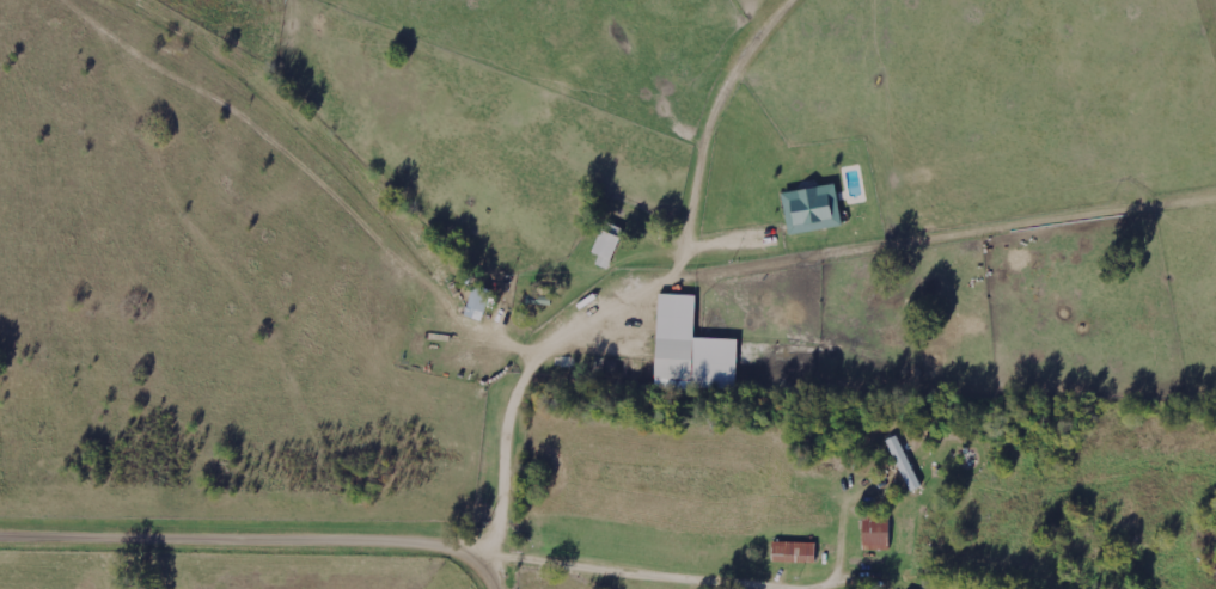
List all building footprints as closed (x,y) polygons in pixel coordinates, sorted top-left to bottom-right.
[(843,229),(837,186),(784,193),(790,236),(843,229)] [(594,255),(601,258),(597,266),(609,271),(623,234),(604,227),(594,255)] [(467,318),(485,323),(492,291),(474,287),(467,318)] [(657,389),(737,392),(739,341),(696,340),(697,297),(660,296),(657,389)] [(888,443),(912,494),(923,489),(899,438),(888,443)] [(891,515),(865,516),(865,551),(891,551),(891,515)] [(816,565),(817,545),(775,544),(775,564),(816,565)]
